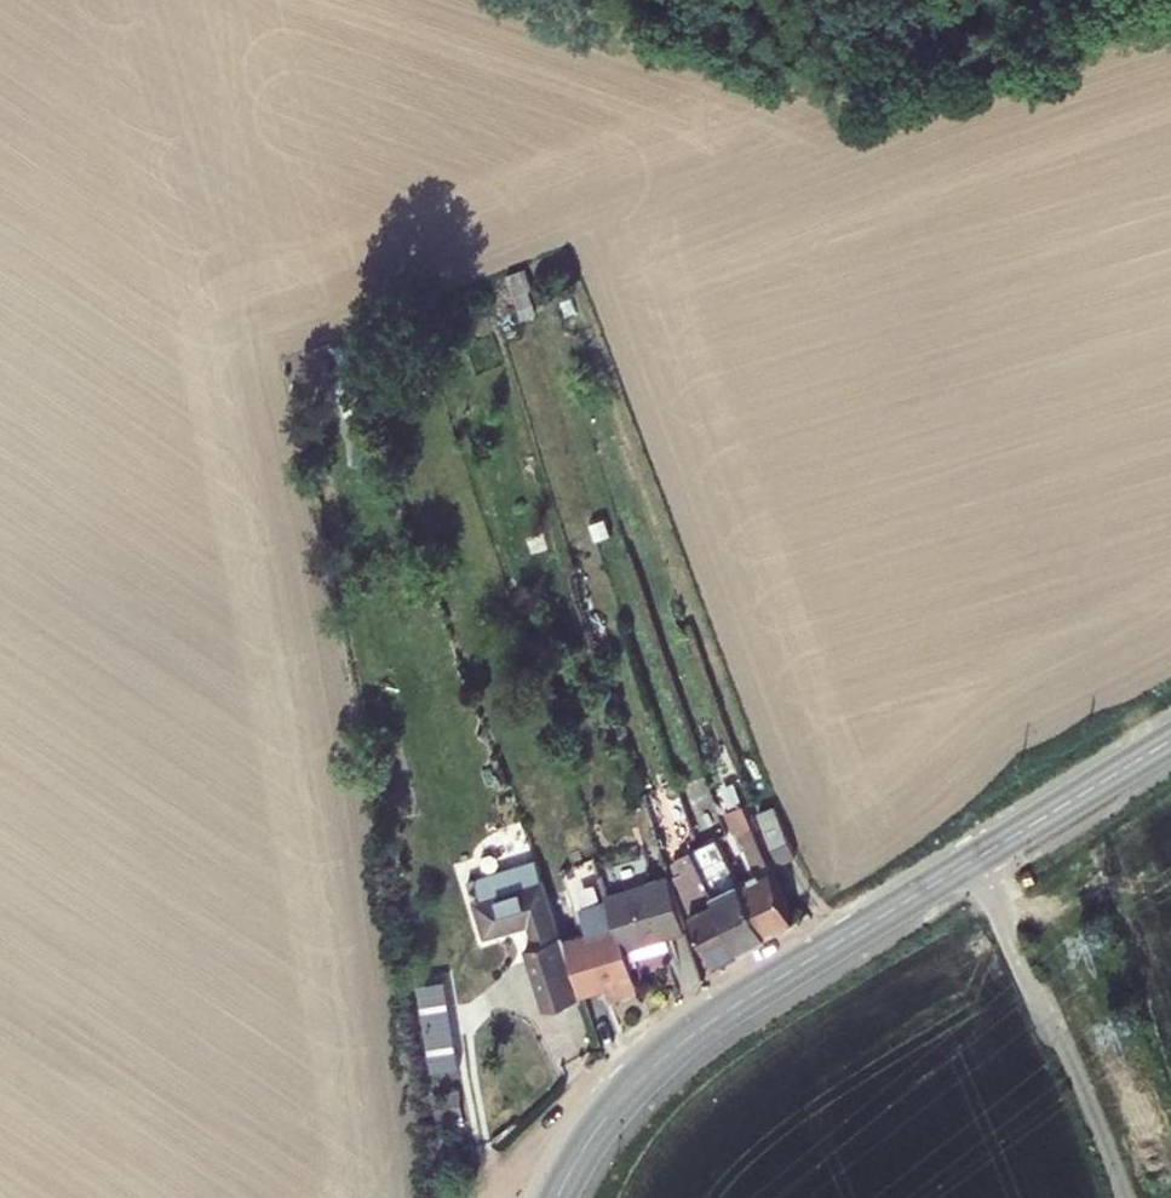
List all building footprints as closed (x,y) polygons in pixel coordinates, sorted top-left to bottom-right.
[(686,787),(699,823),(713,818),(700,782),(686,787)] [(760,880),(786,934),(814,919),(764,803),(747,810),(774,873),(760,880)] [(713,851),(760,948),(786,934),(760,880),(739,838),(713,851)] [(699,857),(704,870),(696,873),(711,912),(736,961),(760,948),(713,851),(699,857)] [(489,878),(505,934),(512,932),(504,894),(524,887),(523,883),(560,870),(556,855),(489,878)] [(640,922),(650,957),(690,946),(687,936),(706,930),(690,875),(655,885),(649,865),(620,874),(628,900),(634,924),(640,922)] [(523,883),(524,887),(504,894),(512,932),(549,922),(556,942),(546,945),(566,1007),(601,994),(584,939),(581,933),(579,934),(560,870),(523,883)] [(650,957),(640,922),(634,924),(628,900),(599,908),(605,932),(584,939),(601,994),(621,988),(620,985),(626,984),(630,998),(659,990),(650,957)] [(456,1119),(483,1115),(479,1090),(453,1094),(456,1119)]
